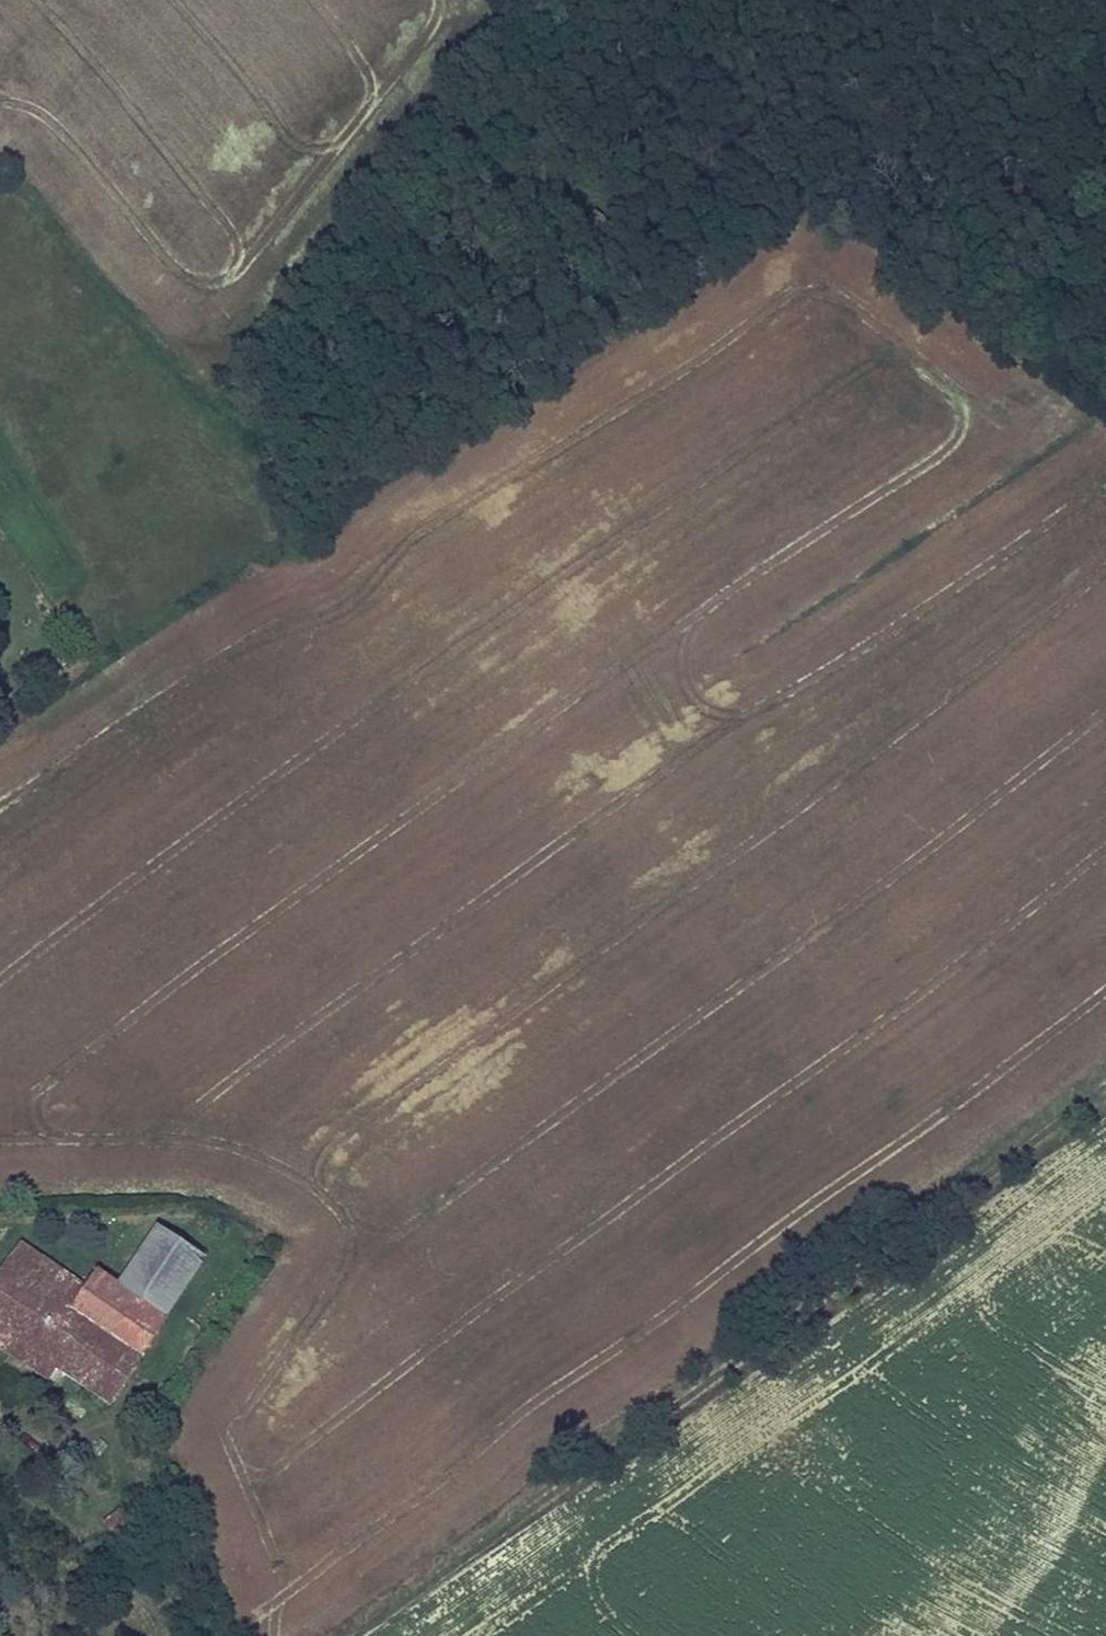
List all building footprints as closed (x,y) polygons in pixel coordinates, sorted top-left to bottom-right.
[(155,1233),(117,1288),(169,1323),(207,1267),(155,1233)] [(10,1333),(62,1368),(58,1374),(109,1410),(142,1362),(70,1313),(86,1291),(20,1246),(0,1276),(0,1347),(10,1333)] [(142,1362),(169,1323),(117,1288),(97,1274),(86,1291),(70,1313),(142,1362)] [(0,1347),(0,1353),(50,1386),(58,1374),(62,1368),(10,1333),(0,1347)] [(136,1535),(118,1513),(103,1526),(122,1547),(136,1535)]
